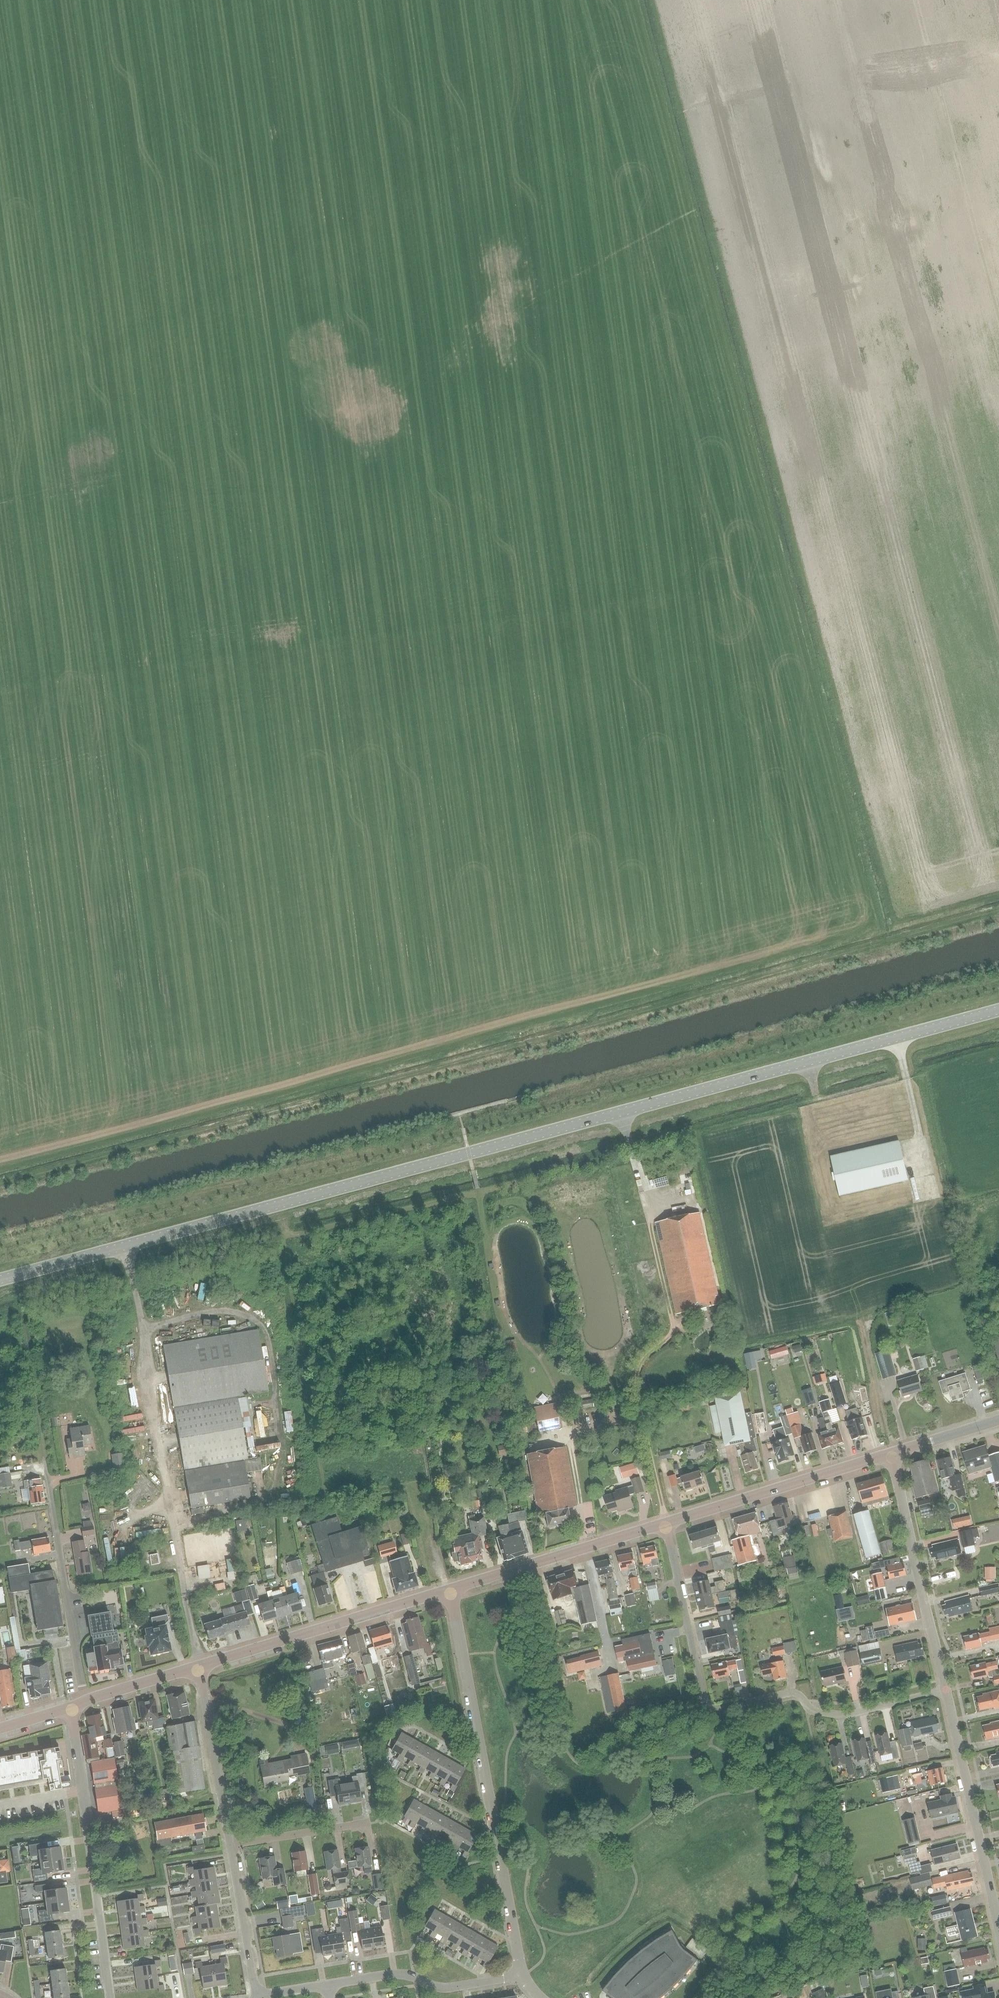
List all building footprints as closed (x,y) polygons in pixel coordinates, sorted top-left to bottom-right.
[(908,1181),(899,1142),(831,1157),(840,1196),(908,1181)] [(716,1296),(718,1295),(699,1213),(655,1223),(676,1315),(718,1305),(716,1296)] [(192,1289),(211,1286),(211,1280),(191,1283),(192,1289)] [(893,1311),(886,1313),(888,1321),(896,1319),(893,1311)] [(924,1322),(917,1324),(921,1333),(927,1331),(924,1322)] [(184,1466),(248,1456),(237,1397),(269,1392),(259,1330),(163,1346),(184,1466)] [(516,1344),(503,1346),(504,1356),(518,1354),(516,1344)] [(795,1354),(803,1351),(801,1345),(793,1347),(794,1351),(795,1354)] [(786,1347),(770,1352),(772,1359),(788,1354),(786,1347)] [(759,1359),(765,1357),(763,1349),(747,1353),(750,1368),(761,1366),(759,1359)] [(889,1350),(875,1354),(881,1374),(895,1370),(894,1365),(889,1350)] [(914,1359),(918,1371),(928,1368),(924,1356),(914,1359)] [(979,1365),(973,1367),(978,1384),(984,1383),(979,1365)] [(826,1374),(818,1377),(819,1383),(828,1381),(826,1374)] [(963,1393),(971,1390),(966,1374),(939,1382),(943,1395),(950,1393),(953,1402),(964,1398),(963,1393)] [(922,1391),(918,1375),(898,1381),(903,1397),(922,1391)] [(840,1382),(830,1385),(837,1407),(847,1404),(840,1382)] [(805,1402),(807,1407),(816,1404),(812,1388),(802,1391),(805,1402)] [(715,1397),(717,1405),(710,1407),(716,1433),(722,1432),(726,1447),(739,1444),(743,1456),(741,1456),(744,1466),(745,1466),(747,1473),(759,1469),(754,1453),(758,1452),(754,1439),(757,1438),(751,1413),(745,1414),(741,1392),(715,1397)] [(592,1400),(580,1402),(581,1409),(593,1407),(592,1400)] [(834,1430),(830,1416),(828,1412),(833,1410),(829,1400),(820,1403),(824,1418),(833,1446),(834,1446),(833,1445),(843,1442),(843,1441),(842,1436),(841,1436),(839,1428),(834,1430)] [(677,1403),(679,1412),(690,1410),(688,1401),(677,1403)] [(539,1432),(561,1428),(556,1403),(534,1408),(539,1432)] [(860,1438),(868,1435),(862,1418),(860,1419),(857,1409),(852,1410),(860,1438)] [(527,1410),(513,1412),(515,1423),(516,1423),(518,1434),(535,1432),(534,1423),(526,1424),(526,1422),(529,1421),(527,1410)] [(852,1440),(860,1438),(852,1410),(846,1412),(849,1422),(847,1423),(852,1440)] [(122,1421),(145,1418),(144,1412),(121,1415),(122,1421)] [(787,1416),(791,1428),(798,1426),(794,1413),(787,1415),(787,1416)] [(777,1442),(773,1444),(776,1456),(778,1456),(780,1463),(789,1460),(788,1457),(794,1455),(789,1439),(787,1439),(786,1436),(793,1434),(791,1428),(787,1416),(780,1418),(783,1428),(774,1431),(777,1442)] [(823,1449),(833,1446),(824,1418),(819,1420),(823,1433),(819,1435),(823,1449)] [(767,1420),(760,1422),(764,1435),(771,1433),(767,1420)] [(798,1426),(791,1428),(793,1434),(795,1439),(800,1438),(801,1443),(803,1444),(805,1452),(808,1451),(808,1453),(817,1450),(811,1433),(804,1436),(801,1425),(798,1426)] [(67,1440),(70,1459),(86,1457),(84,1446),(93,1444),(90,1426),(70,1429),(71,1439),(67,1440)] [(508,1445),(497,1447),(499,1456),(510,1454),(508,1445)] [(998,1481),(998,1452),(988,1456),(985,1446),(964,1453),(970,1473),(991,1467),(996,1482),(998,1481)] [(527,1455),(538,1512),(545,1511),(548,1527),(570,1522),(567,1507),(577,1505),(566,1448),(527,1455)] [(670,1451),(659,1454),(660,1458),(661,1460),(672,1458),(670,1451)] [(123,1454),(111,1455),(113,1472),(125,1470),(123,1454)] [(248,1456),(184,1466),(191,1509),(251,1499),(246,1473),(262,1470),(260,1459),(249,1460),(248,1456)] [(959,1498),(966,1496),(961,1474),(956,1475),(951,1457),(938,1460),(942,1479),(950,1477),(953,1491),(957,1490),(959,1498)] [(917,1498),(939,1492),(933,1470),(931,1471),(928,1461),(911,1465),(914,1476),(911,1476),(917,1498)] [(636,1463),(625,1467),(628,1478),(639,1474),(637,1468),(636,1463)] [(685,1490),(705,1484),(701,1472),(677,1479),(676,1475),(669,1477),(672,1487),(679,1485),(683,1483),(685,1490)] [(0,1476),(0,1490),(13,1488),(10,1474),(0,1476)] [(864,1505),(888,1498),(882,1476),(857,1483),(864,1505)] [(633,1486),(621,1490),(616,1491),(617,1493),(605,1497),(610,1513),(620,1510),(620,1512),(634,1508),(630,1496),(636,1494),(637,1495),(645,1492),(640,1478),(632,1480),(633,1486)] [(26,1489),(29,1489),(32,1504),(45,1502),(43,1494),(44,1493),(43,1486),(41,1486),(40,1479),(25,1481),(26,1489)] [(941,1498),(933,1499),(935,1506),(942,1505),(941,1498)] [(920,1510),(932,1507),(930,1500),(918,1502),(920,1510)] [(479,1501),(471,1503),(473,1509),(480,1507),(479,1501)] [(782,1529),(796,1525),(794,1515),(792,1515),(788,1503),(773,1507),(777,1520),(770,1522),(774,1537),(784,1534),(782,1529)] [(358,1510),(350,1512),(353,1522),(361,1519),(358,1510)] [(866,1558),(881,1553),(868,1510),(853,1514),(866,1558)] [(525,1511),(518,1512),(520,1522),(527,1520),(525,1511)] [(835,1541),(852,1536),(846,1511),(828,1516),(832,1528),(827,1529),(829,1536),(833,1535),(835,1541)] [(510,1524),(519,1522),(520,1522),(518,1512),(508,1515),(510,1524)] [(738,1538),(732,1540),(739,1565),(756,1560),(755,1556),(749,1535),(752,1535),(758,1533),(762,1532),(756,1512),(733,1519),(738,1538)] [(468,1517),(469,1521),(472,1534),(453,1538),(454,1545),(453,1545),(455,1553),(452,1553),(454,1562),(460,1561),(461,1566),(462,1565),(464,1567),(469,1566),(470,1563),(471,1563),(471,1562),(482,1560),(480,1550),(483,1549),(480,1537),(488,1535),(484,1517),(475,1519),(474,1515),(468,1517)] [(970,1516),(959,1519),(961,1529),(972,1526),(970,1516)] [(337,1517),(311,1525),(323,1564),(326,1572),(326,1573),(343,1567),(342,1563),(340,1557),(335,1559),(328,1537),(342,1533),(337,1517)] [(243,1532),(247,1531),(245,1520),(236,1522),(238,1533),(243,1532)] [(519,1522),(510,1524),(508,1524),(498,1527),(502,1537),(497,1539),(504,1561),(528,1554),(522,1531),(521,1531),(519,1522)] [(82,1528),(83,1536),(95,1534),(94,1526),(82,1528)] [(809,1526),(801,1528),(803,1536),(803,1538),(811,1537),(809,1526)] [(342,1533),(328,1537),(335,1559),(340,1557),(342,1563),(362,1557),(369,1555),(368,1550),(369,1549),(362,1527),(342,1533)] [(703,1532),(710,1553),(716,1552),(714,1543),(721,1541),(717,1527),(703,1532)] [(977,1528),(959,1532),(963,1548),(976,1545),(974,1538),(979,1536),(977,1528)] [(710,1553),(703,1532),(690,1536),(694,1549),(701,1547),(702,1549),(708,1547),(710,1553)] [(410,1544),(407,1533),(400,1535),(403,1546),(410,1544)] [(39,1554),(51,1552),(49,1538),(20,1543),(19,1541),(14,1542),(15,1552),(33,1549),(34,1556),(39,1555),(39,1554)] [(895,1553),(891,1539),(881,1542),(885,1556),(895,1553)] [(954,1540),(932,1545),(933,1548),(930,1548),(932,1558),(935,1557),(936,1560),(957,1554),(958,1556),(963,1554),(959,1539),(954,1540)] [(78,1575),(92,1573),(89,1552),(86,1553),(84,1541),(72,1543),(78,1575)] [(394,1542),(378,1547),(381,1559),(386,1557),(397,1554),(394,1542)] [(652,1567),(659,1565),(658,1557),(656,1546),(640,1549),(644,1564),(651,1563),(652,1567)] [(618,1556),(621,1570),(628,1569),(629,1572),(636,1571),(635,1568),(636,1568),(633,1553),(618,1556)] [(158,1554),(149,1556),(151,1566),(160,1564),(158,1554)] [(712,1559),(714,1571),(733,1566),(730,1555),(712,1559)] [(792,1556),(783,1558),(786,1568),(797,1565),(794,1555),(792,1556)] [(407,1556),(389,1562),(395,1579),(392,1580),(396,1593),(418,1587),(414,1573),(412,1574),(407,1556)] [(374,1558),(364,1561),(366,1567),(376,1564),(374,1558)] [(899,1558),(884,1561),(885,1567),(887,1567),(886,1566),(900,1563),(899,1558)] [(300,1560),(287,1564),(288,1569),(290,1575),(304,1571),(300,1560)] [(610,1560),(596,1563),(599,1575),(606,1573),(607,1580),(608,1580),(614,1579),(613,1572),(610,1560)] [(889,1578),(906,1575),(903,1562),(900,1563),(886,1566),(887,1567),(889,1578)] [(12,1593),(31,1590),(38,1631),(44,1630),(45,1637),(59,1634),(58,1628),(63,1627),(56,1581),(54,1581),(53,1571),(30,1575),(29,1564),(7,1568),(12,1593)] [(319,1574),(311,1576),(315,1589),(314,1589),(319,1606),(332,1602),(329,1591),(330,1591),(328,1585),(327,1585),(324,1573),(326,1572),(323,1564),(317,1566),(319,1574)] [(987,1566),(988,1580),(998,1580),(998,1565),(987,1566)] [(205,1566),(197,1567),(199,1580),(207,1579),(205,1566)] [(575,1570),(547,1578),(554,1600),(564,1597),(570,1595),(572,1594),(574,1600),(576,1600),(581,1625),(597,1622),(596,1620),(589,1584),(580,1587),(575,1570)] [(883,1573),(871,1576),(873,1588),(874,1590),(885,1588),(886,1588),(883,1573)] [(638,1577),(630,1579),(632,1588),(632,1591),(640,1589),(638,1577)] [(607,1580),(606,1580),(608,1592),(610,1600),(618,1599),(618,1598),(614,1579),(608,1580),(607,1580)] [(711,1593),(726,1590),(724,1580),(714,1582),(715,1587),(710,1588),(708,1580),(694,1583),(697,1597),(711,1594),(711,1593)] [(767,1580),(759,1582),(761,1590),(769,1588),(767,1581),(767,1580)] [(646,1584),(647,1590),(657,1588),(656,1582),(646,1584)] [(290,1615),(303,1611),(298,1594),(300,1593),(297,1583),(293,1585),(295,1594),(287,1597),(285,1598),(290,1615)] [(978,1587),(980,1596),(998,1592),(997,1583),(978,1587)] [(252,1586),(246,1587),(250,1602),(258,1600),(254,1585),(252,1586)] [(285,1598),(287,1597),(284,1587),(280,1589),(283,1598),(275,1601),(272,1601),(277,1618),(290,1615),(285,1598)] [(735,1590),(717,1593),(718,1599),(730,1597),(730,1601),(737,1600),(735,1590)] [(272,1601),(275,1601),(272,1591),(267,1592),(270,1602),(259,1605),(264,1622),(277,1618),(272,1601)] [(886,1593),(876,1596),(877,1602),(881,1601),(888,1599),(886,1593)] [(634,1594),(625,1596),(628,1607),(636,1606),(634,1594)] [(711,1594),(697,1597),(700,1611),(714,1607),(711,1594)] [(842,1595),(834,1596),(837,1610),(844,1608),(842,1595)] [(867,1596),(857,1598),(859,1605),(870,1603),(869,1595),(867,1596)] [(949,1617),(973,1610),(969,1596),(945,1603),(946,1606),(943,1606),(945,1615),(948,1614),(949,1617)] [(619,1600),(608,1602),(610,1611),(622,1608),(621,1606),(624,1606),(622,1598),(618,1598),(618,1599),(619,1600)] [(250,1625),(247,1617),(247,1616),(253,1614),(249,1601),(243,1603),(243,1604),(234,1607),(236,1615),(219,1620),(219,1621),(205,1625),(209,1639),(224,1635),(224,1633),(250,1625)] [(887,1608),(889,1617),(890,1625),(914,1620),(911,1605),(909,1606),(909,1603),(887,1608)] [(719,1609),(720,1616),(732,1614),(731,1606),(719,1609)] [(562,1610),(554,1612),(559,1626),(567,1623),(564,1616),(562,1610)] [(110,1614),(89,1617),(94,1649),(86,1651),(90,1672),(98,1670),(98,1672),(110,1670),(110,1668),(123,1665),(120,1644),(119,1644),(117,1631),(113,1632),(110,1614)] [(168,1615),(158,1617),(151,1618),(153,1627),(152,1627),(152,1630),(147,1631),(148,1637),(147,1637),(148,1646),(150,1646),(152,1655),(153,1655),(160,1654),(161,1653),(170,1651),(165,1625),(169,1621),(168,1615)] [(408,1623),(403,1624),(409,1651),(426,1647),(427,1647),(427,1644),(423,1628),(421,1628),(418,1617),(407,1620),(408,1623)] [(730,1647),(737,1646),(732,1620),(719,1623),(721,1629),(724,1629),(726,1636),(706,1639),(709,1653),(730,1649),(730,1647)] [(387,1626),(392,1644),(384,1646),(387,1657),(401,1653),(397,1639),(398,1638),(393,1624),(387,1626)] [(392,1644),(387,1625),(368,1631),(374,1649),(392,1644)] [(873,1627),(866,1628),(866,1630),(868,1641),(876,1639),(876,1638),(874,1632),(873,1626),(873,1627)] [(992,1640),(992,1641),(998,1639),(998,1627),(990,1629),(990,1632),(979,1634),(979,1633),(963,1637),(966,1650),(971,1649),(982,1647),(981,1642),(992,1640)] [(888,1629),(874,1632),(876,1638),(890,1636),(888,1629)] [(360,1656),(367,1654),(361,1634),(348,1638),(350,1645),(348,1646),(350,1653),(359,1651),(360,1656)] [(656,1665),(649,1634),(638,1636),(626,1639),(628,1644),(621,1645),(615,1646),(619,1662),(627,1660),(629,1671),(656,1665)] [(332,1661),(346,1657),(341,1639),(317,1646),(324,1670),(334,1667),(332,1661)] [(795,1640),(786,1642),(788,1650),(797,1649),(795,1640)] [(916,1655),(923,1654),(921,1644),(918,1644),(918,1641),(894,1646),(897,1661),(916,1657),(916,1655)] [(859,1646),(863,1666),(883,1661),(878,1642),(859,1646)] [(784,1645),(772,1648),(774,1656),(786,1653),(784,1645)] [(6,1649),(7,1656),(16,1654),(14,1647),(13,1647),(6,1649)] [(856,1648),(845,1650),(846,1656),(848,1668),(860,1665),(856,1648)] [(28,1660),(26,1650),(21,1651),(20,1650),(16,1651),(18,1661),(26,1660),(28,1660)] [(569,1673),(601,1665),(598,1651),(580,1655),(580,1657),(565,1660),(569,1673)] [(367,1655),(361,1657),(364,1666),(367,1676),(374,1674),(371,1664),(369,1655),(367,1655)] [(412,1655),(404,1658),(411,1686),(420,1684),(412,1655)] [(673,1659),(663,1661),(665,1669),(674,1667),(673,1659)] [(741,1659),(736,1660),(727,1662),(712,1665),(714,1678),(729,1674),(728,1670),(737,1668),(740,1683),(741,1683),(746,1682),(741,1659)] [(787,1678),(783,1660),(770,1663),(771,1663),(761,1665),(763,1675),(773,1674),(774,1680),(787,1678)] [(998,1670),(997,1661),(986,1663),(986,1662),(970,1666),(973,1679),(977,1677),(978,1678),(989,1676),(988,1672),(993,1670),(996,1685),(998,1684),(998,1670)] [(48,1682),(51,1681),(48,1662),(30,1665),(32,1678),(25,1679),(27,1690),(29,1689),(31,1698),(33,1700),(39,1699),(40,1696),(50,1694),(48,1682)] [(354,1663),(348,1665),(351,1676),(358,1675),(354,1663)] [(378,1663),(373,1664),(377,1679),(382,1678),(378,1663)] [(823,1672),(826,1686),(847,1682),(843,1667),(823,1672)] [(15,1695),(10,1669),(0,1671),(0,1696),(2,1708),(14,1706),(12,1695),(15,1695)] [(317,1670),(306,1673),(309,1683),(312,1693),(323,1690),(317,1670)] [(618,1673),(600,1676),(607,1713),(622,1710),(626,1709),(618,1673)] [(358,1687),(359,1686),(366,1684),(363,1674),(355,1676),(358,1687)] [(998,1708),(998,1691),(983,1694),(983,1696),(976,1698),(979,1711),(995,1707),(995,1709),(998,1708)] [(177,1693),(167,1695),(172,1719),(190,1715),(188,1708),(189,1706),(189,1704),(187,1702),(185,1692),(177,1694),(177,1693)] [(154,1700),(139,1703),(142,1721),(147,1720),(148,1725),(153,1724),(154,1729),(154,1730),(165,1728),(165,1727),(163,1717),(158,1718),(154,1700)] [(393,1704),(384,1707),(388,1721),(397,1719),(393,1704)] [(117,1733),(136,1729),(133,1719),(132,1719),(129,1707),(113,1710),(116,1722),(114,1723),(117,1733)] [(89,1735),(82,1736),(87,1763),(91,1763),(94,1783),(95,1788),(98,1809),(123,1805),(114,1758),(99,1761),(95,1738),(105,1735),(100,1715),(87,1718),(89,1727),(87,1727),(89,1735)] [(937,1728),(939,1727),(937,1719),(935,1719),(934,1717),(910,1722),(914,1736),(937,1731),(937,1728)] [(195,1721),(166,1726),(171,1751),(179,1793),(205,1789),(197,1746),(200,1746),(195,1721)] [(991,1723),(991,1724),(983,1726),(987,1741),(998,1738),(998,1721),(991,1723)] [(908,1728),(898,1730),(902,1747),(904,1747),(911,1745),(912,1745),(908,1728)] [(887,1732),(875,1735),(880,1755),(891,1753),(893,1758),(893,1760),(899,1758),(899,1757),(896,1745),(890,1746),(887,1732)] [(401,1733),(392,1750),(400,1754),(397,1759),(402,1761),(404,1757),(403,1756),(413,1739),(401,1733)] [(864,1737),(852,1740),(857,1760),(869,1758),(870,1763),(871,1765),(876,1763),(876,1762),(873,1750),(867,1751),(864,1737)] [(105,1740),(104,1740),(106,1748),(113,1747),(112,1739),(105,1740)] [(413,1739),(403,1756),(404,1757),(410,1761),(408,1765),(412,1767),(415,1763),(414,1763),(423,1745),(413,1739)] [(122,1740),(114,1742),(116,1757),(125,1755),(122,1740)] [(848,1774),(854,1772),(850,1755),(844,1756),(841,1742),(829,1745),(834,1765),(845,1763),(848,1774)] [(338,1745),(331,1746),(332,1754),(333,1754),(340,1753),(338,1745)] [(414,1763),(415,1763),(421,1767),(418,1771),(423,1774),(425,1769),(424,1768),(434,1751),(423,1745),(414,1763)] [(61,1777),(64,1776),(59,1747),(0,1757),(0,1787),(48,1779),(50,1791),(72,1788),(71,1781),(62,1783),(61,1777)] [(424,1768),(425,1769),(432,1772),(429,1777),(433,1780),(436,1775),(435,1774),(444,1757),(434,1751),(424,1768)] [(996,1753),(996,1755),(990,1757),(992,1767),(998,1765),(998,1752),(996,1753)] [(298,1775),(309,1773),(305,1754),(294,1756),(294,1760),(268,1765),(267,1758),(264,1758),(265,1765),(262,1766),(266,1786),(273,1784),(272,1782),(288,1779),(287,1775),(297,1773),(298,1775)] [(435,1774),(436,1775),(442,1779),(439,1783),(444,1786),(446,1781),(445,1780),(455,1763),(444,1757),(435,1774)] [(445,1780),(446,1781),(452,1784),(450,1789),(455,1791),(458,1786),(456,1786),(466,1769),(455,1763),(445,1780)] [(931,1785),(945,1782),(942,1767),(928,1770),(931,1785)] [(347,1784),(350,1803),(361,1801),(359,1788),(365,1787),(363,1773),(357,1774),(357,1776),(352,1777),(353,1783),(347,1784)] [(921,1773),(914,1775),(916,1785),(923,1784),(921,1773)] [(350,1803),(347,1784),(336,1786),(335,1780),(328,1781),(330,1792),(337,1791),(339,1805),(350,1803)] [(304,1789),(308,1809),(317,1808),(314,1793),(313,1788),(304,1789)] [(931,1818),(958,1812),(955,1796),(952,1797),(951,1794),(940,1796),(941,1799),(927,1802),(931,1818)] [(414,1799),(404,1816),(412,1821),(410,1826),(414,1828),(417,1823),(415,1822),(425,1805),(414,1799)] [(425,1805),(415,1822),(417,1823),(423,1827),(420,1832),(425,1834),(427,1830),(426,1829),(436,1811),(425,1805)] [(118,1811),(112,1812),(113,1820),(123,1818),(122,1811),(118,1811)] [(426,1829),(427,1830),(433,1833),(431,1838),(435,1840),(437,1835),(436,1835),(446,1817),(436,1811),(426,1829)] [(170,1837),(206,1830),(202,1813),(154,1822),(157,1837),(155,1837),(157,1846),(172,1844),(170,1837)] [(436,1835),(437,1835),(444,1839),(441,1844),(445,1846),(448,1841),(447,1840),(456,1823),(446,1817),(436,1835)] [(908,1843),(920,1840),(914,1818),(902,1821),(908,1843)] [(447,1840),(448,1841),(455,1845),(452,1850),(456,1852),(459,1848),(457,1847),(467,1830),(456,1823),(447,1840)] [(457,1847),(459,1848),(465,1851),(462,1856),(467,1859),(470,1853),(468,1853),(478,1836),(467,1830),(457,1847)] [(62,1859),(63,1859),(61,1847),(43,1850),(42,1843),(29,1845),(31,1857),(39,1855),(40,1862),(41,1862),(62,1859)] [(16,1861),(24,1861),(22,1844),(14,1845),(16,1861)] [(934,1864),(960,1858),(956,1844),(930,1850),(934,1864)] [(369,1847),(356,1849),(359,1866),(363,1866),(365,1874),(372,1873),(371,1864),(369,1847)] [(328,1870),(333,1869),(336,1884),(349,1882),(348,1871),(341,1873),(340,1868),(340,1867),(338,1850),(325,1852),(328,1870)] [(295,1871),(309,1869),(306,1851),(293,1853),(295,1871)] [(277,1871),(275,1856),(259,1858),(263,1878),(278,1876),(279,1884),(286,1883),(284,1870),(277,1871)] [(43,1874),(34,1875),(34,1882),(48,1880),(47,1873),(64,1871),(62,1859),(41,1862),(42,1869),(43,1874)] [(0,1861),(0,1874),(10,1873),(9,1860),(0,1861)] [(921,1866),(918,1867),(919,1872),(920,1875),(930,1872),(932,1872),(930,1864),(921,1866)] [(194,1866),(188,1867),(189,1874),(194,1873),(195,1878),(195,1882),(216,1878),(214,1866),(194,1870),(194,1866)] [(968,1873),(968,1871),(944,1876),(932,1879),(934,1888),(946,1886),(947,1891),(971,1885),(970,1882),(973,1882),(971,1873),(968,1873)] [(930,1872),(920,1875),(910,1877),(913,1889),(933,1884),(930,1872)] [(317,1874),(308,1875),(311,1896),(312,1896),(320,1895),(317,1874)] [(381,1874),(372,1875),(373,1882),(375,1891),(383,1890),(381,1874)] [(195,1878),(190,1879),(191,1886),(196,1885),(197,1891),(197,1894),(218,1891),(216,1878),(195,1882),(195,1878)] [(48,1884),(35,1886),(36,1893),(45,1891),(47,1903),(68,1900),(66,1888),(49,1891),(48,1884)] [(197,1891),(192,1891),(193,1898),(198,1897),(199,1905),(216,1903),(220,1902),(218,1891),(197,1894),(197,1891)] [(137,1897),(117,1900),(119,1912),(140,1910),(139,1906),(138,1901),(143,1900),(143,1893),(137,1894),(137,1897)] [(946,1894),(931,1898),(933,1906),(944,1904),(948,1903),(946,1894)] [(371,1895),(366,1901),(371,1905),(376,1898),(371,1895)] [(166,1898),(159,1899),(160,1906),(167,1905),(166,1898)] [(43,1916),(39,1916),(40,1922),(53,1921),(52,1914),(69,1912),(68,1900),(47,1903),(48,1910),(42,1911),(43,1916)] [(259,1900),(254,1904),(257,1908),(258,1910),(263,1907),(259,1900)] [(197,1916),(192,1916),(193,1923),(193,1924),(198,1923),(197,1918),(218,1915),(216,1903),(199,1905),(195,1906),(197,1916)] [(306,1905),(307,1912),(315,1911),(314,1903),(311,1904),(306,1905)] [(140,1910),(119,1912),(121,1924),(141,1921),(141,1918),(140,1913),(145,1912),(144,1905),(139,1906),(140,1910)] [(388,1905),(381,1906),(383,1920),(390,1919),(388,1905)] [(933,1912),(936,1921),(952,1916),(950,1908),(933,1912)] [(961,1940),(977,1936),(970,1909),(955,1912),(958,1924),(946,1927),(948,1936),(960,1933),(961,1940)] [(371,1929),(365,1929),(364,1924),(359,1924),(357,1910),(349,1912),(352,1932),(360,1930),(363,1949),(374,1947),(371,1929)] [(435,1910),(425,1926),(433,1931),(430,1936),(435,1939),(437,1934),(436,1933),(446,1916),(435,1910)] [(200,1930),(220,1926),(218,1915),(197,1918),(198,1923),(199,1928),(194,1929),(195,1935),(201,1934),(200,1930)] [(292,1915),(282,1916),(284,1928),(294,1926),(292,1915)] [(446,1916),(436,1933),(437,1934),(443,1937),(441,1942),(445,1945),(448,1940),(447,1939),(456,1922),(446,1916)] [(141,1921),(121,1924),(122,1933),(122,1936),(143,1933),(142,1930),(142,1924),(147,1924),(146,1917),(141,1918),(141,1921)] [(30,1918),(23,1919),(24,1926),(31,1925),(30,1918)] [(337,1934),(331,1935),(334,1954),(345,1952),(343,1941),(343,1938),(351,1937),(348,1918),(339,1920),(340,1927),(336,1928),(337,1934)] [(447,1939),(448,1940),(454,1943),(451,1948),(455,1950),(458,1946),(457,1945),(467,1928),(456,1922),(447,1939)] [(371,1929),(374,1947),(385,1946),(382,1927),(371,1929)] [(324,1928),(312,1930),(313,1938),(315,1947),(322,1946),(323,1952),(323,1956),(334,1954),(331,1935),(325,1936),(324,1928)] [(457,1945),(458,1946),(464,1949),(461,1954),(466,1957),(469,1952),(467,1951),(477,1934),(467,1928),(457,1945)] [(61,1929),(45,1931),(47,1945),(62,1942),(61,1929)] [(143,1933),(122,1936),(124,1949),(145,1946),(143,1937),(149,1936),(148,1929),(142,1930),(143,1933)] [(621,1969),(614,1976),(611,1981),(603,1991),(613,1997),(661,1997),(673,1988),(682,1979),(686,1975),(698,1960),(684,1950),(680,1946),(672,1930),(656,1940),(651,1943),(641,1951),(627,1963),(621,1969)] [(0,1934),(0,1940),(16,1938),(15,1932),(0,1934)] [(467,1951),(469,1952),(475,1955),(472,1960),(477,1963),(480,1958),(478,1957),(488,1941),(477,1934),(467,1951)] [(276,1944),(278,1957),(293,1954),(293,1953),(290,1939),(290,1935),(273,1937),(274,1944),(276,1944)] [(428,1936),(425,1941),(430,1944),(433,1939),(428,1936)] [(301,1938),(290,1939),(293,1953),(303,1952),(301,1938)] [(693,1939),(686,1948),(702,1959),(702,1958),(708,1950),(693,1939)] [(478,1957),(480,1958),(486,1962),(483,1966),(487,1969),(490,1964),(489,1963),(498,1947),(488,1941),(478,1957)] [(62,1942),(47,1945),(49,1958),(64,1956),(62,1942)] [(14,1947),(1,1945),(0,1951),(0,1972),(3,1973),(5,1961),(11,1962),(14,1947)] [(220,1953),(219,1946),(210,1947),(212,1954),(220,1953)] [(961,1956),(961,1957),(961,1956),(964,1967),(987,1962),(987,1959),(990,1958),(988,1949),(985,1950),(984,1947),(967,1951),(961,1952),(961,1956)] [(221,1963),(212,1965),(216,1985),(228,1984),(225,1963),(228,1963),(227,1957),(220,1958),(221,1963)] [(155,1964),(135,1967),(136,1979),(157,1976),(156,1966),(161,1965),(160,1959),(154,1960),(155,1964)] [(202,1961),(196,1962),(197,1968),(201,1967),(204,1987),(216,1985),(212,1965),(203,1966),(202,1961)] [(193,1962),(182,1964),(183,1969),(184,1975),(194,1973),(193,1962)] [(65,1967),(50,1969),(52,1983),(67,1980),(65,1967)] [(948,1988),(960,1985),(957,1969),(945,1972),(948,1988)] [(157,1976),(136,1979),(138,1991),(158,1988),(159,1991),(165,1990),(164,1984),(159,1985),(157,1976)] [(67,1980),(52,1983),(54,1996),(69,1994),(67,1980)] [(994,1992),(988,1993),(986,1983),(973,1986),(974,1989),(961,1992),(962,1997),(995,1997),(994,1992)] [(933,1986),(924,1988),(925,1995),(913,1997),(936,1997),(933,1986)] [(812,1994),(814,1997),(827,1997),(826,1995),(823,1989),(812,1994)]
